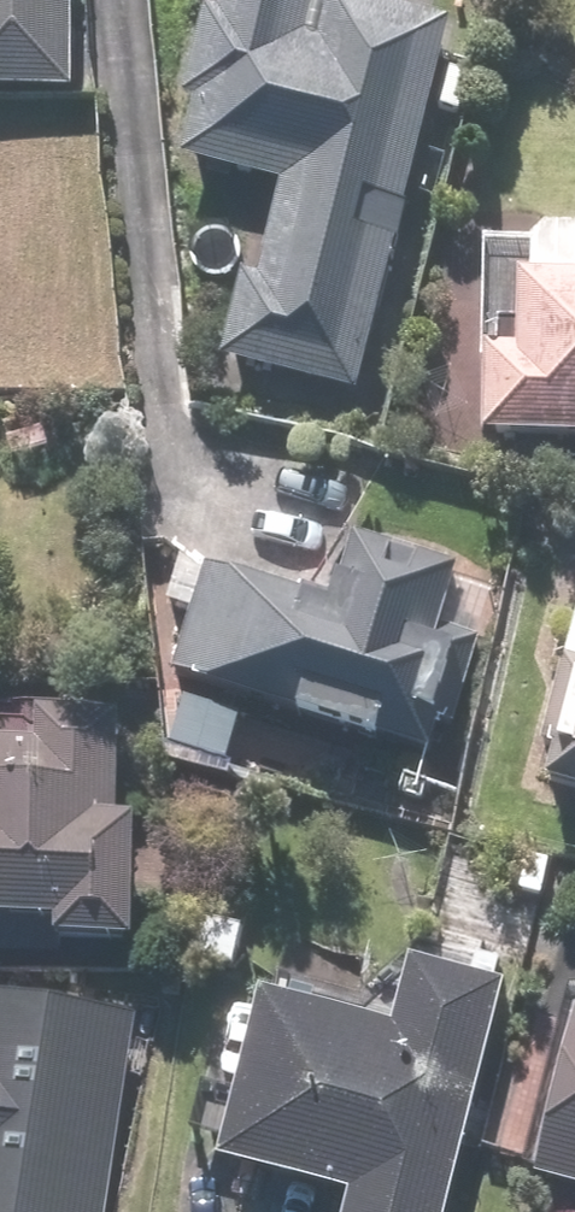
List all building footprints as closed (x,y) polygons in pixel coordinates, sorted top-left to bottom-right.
[(68,95),(70,0),(0,0),(0,94),(68,95)] [(445,32),(315,0),(193,0),(192,5),(204,8),(179,107),(194,111),(180,169),(269,191),(226,365),(355,397),(445,32)] [(481,250),(476,454),(574,457),(574,252),(481,250)] [(205,575),(171,680),(431,766),(472,642),(436,630),(454,578),(347,543),(323,614),(205,575)] [(542,784),(574,793),(574,602),(573,602),(533,746),(551,751),(542,784)] [(50,926),(50,943),(122,945),(126,821),(109,820),(112,719),(0,715),(0,924),(50,926)] [(493,988),(396,965),(379,1035),(252,1005),(212,1171),(338,1201),(336,1211),(439,1211),(493,988)] [(129,1019),(0,1004),(0,1211),(106,1211),(129,1019)] [(565,1021),(526,1176),(574,1188),(574,1023),(565,1021)]
